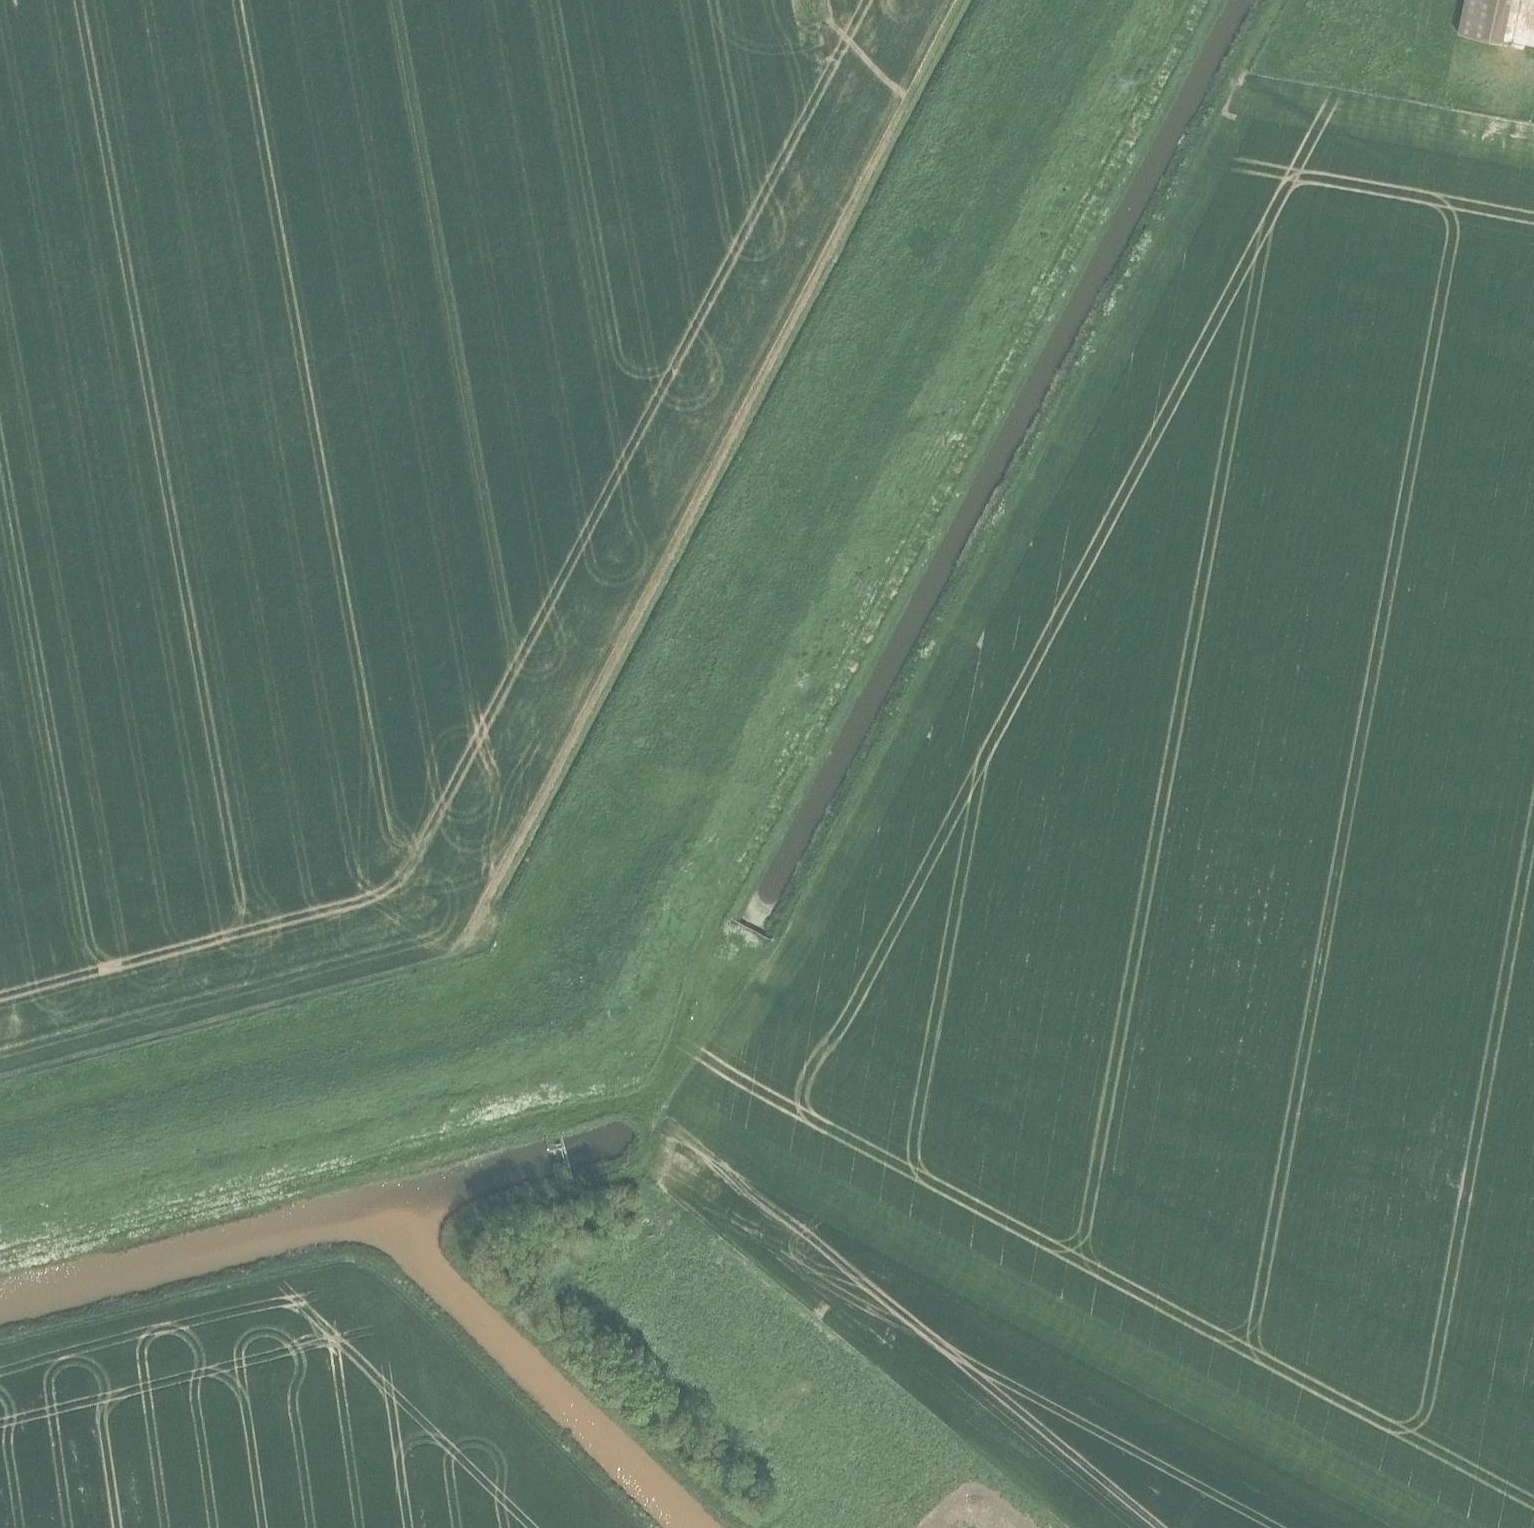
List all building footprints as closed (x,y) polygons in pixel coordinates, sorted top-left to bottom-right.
[(1505,27),(1511,0),(1465,0),(1458,34),(1502,43),(1505,27)]
